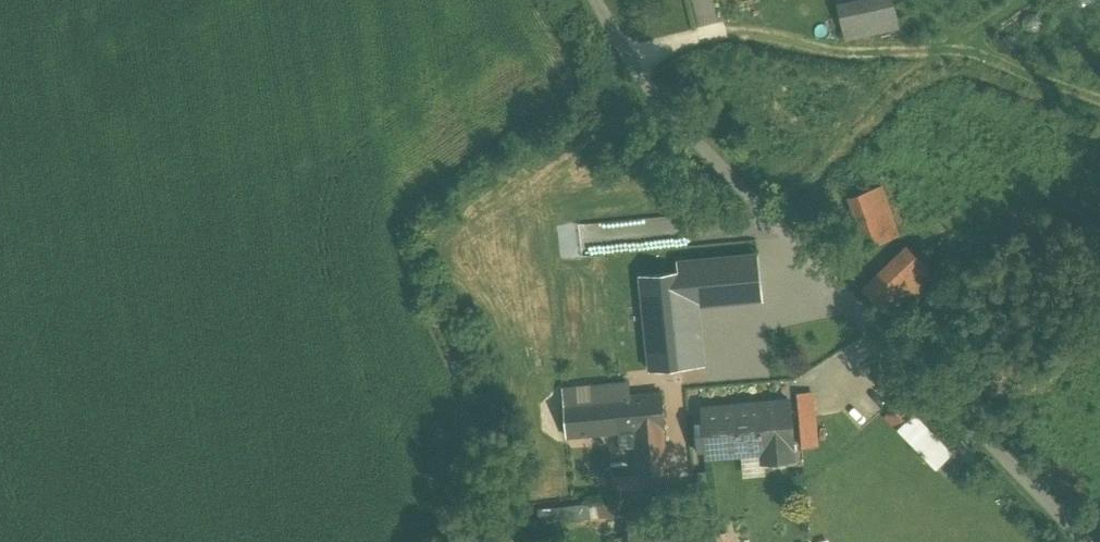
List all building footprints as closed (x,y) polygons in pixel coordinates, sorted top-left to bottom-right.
[(900,27),(894,0),(835,0),(844,40),(900,27)] [(863,245),(899,233),(883,184),(846,196),(863,245)] [(701,351),(696,293),(757,288),(753,241),(672,248),(672,257),(638,260),(646,355),(701,351)] [(910,255),(868,289),(892,319),(935,285),(910,255)] [(663,467),(657,374),(632,376),(631,365),(561,371),(566,421),(635,415),(638,469),(663,467)] [(789,383),(700,390),(705,447),(794,440),(789,383)] [(800,447),(819,446),(816,391),(796,392),(800,447)] [(896,400),(884,419),(897,427),(910,408),(896,400)] [(631,520),(633,541),(672,541),(670,517),(631,520)] [(716,532),(716,541),(733,541),(732,531),(716,532)]
